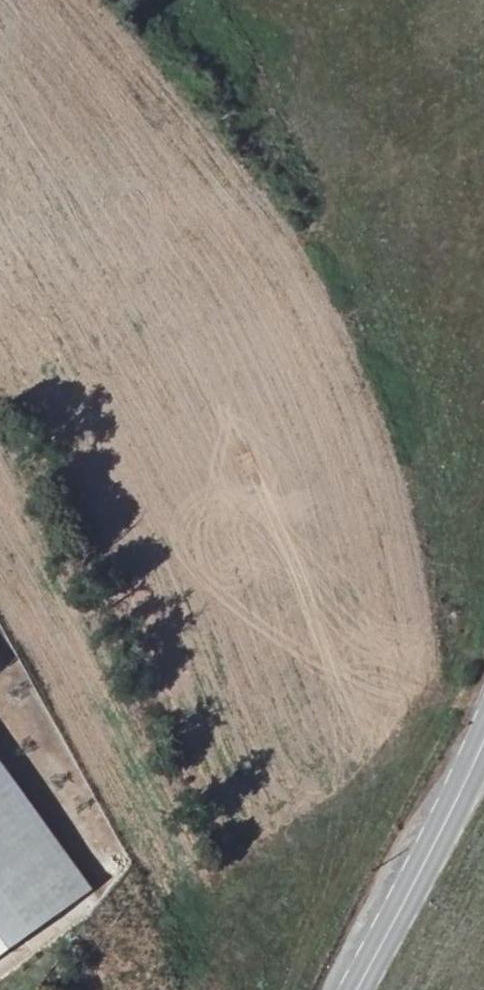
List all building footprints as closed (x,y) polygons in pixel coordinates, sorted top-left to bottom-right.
[(89,889),(0,767),(0,953),(89,889)]
